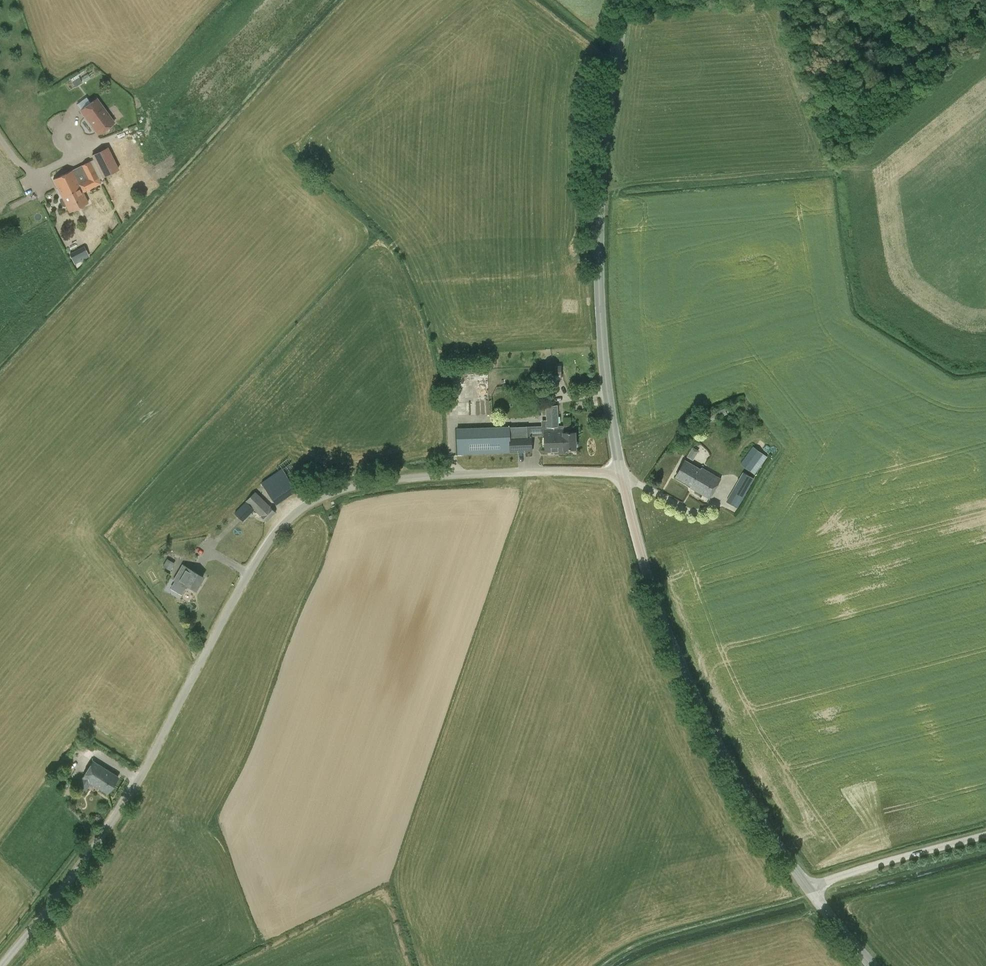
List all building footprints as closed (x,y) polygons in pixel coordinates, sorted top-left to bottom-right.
[(78,77),(72,81),(75,86),(81,82),(78,77)] [(110,119),(92,96),(77,107),(95,131),(110,119)] [(92,155),(103,176),(118,169),(107,147),(92,155)] [(88,203),(83,192),(101,183),(90,160),(80,166),(86,178),(78,182),(72,169),(53,179),(62,197),(60,198),(59,200),(62,205),(64,206),(66,205),(69,212),(88,203)] [(83,246),(69,253),(74,264),(89,256),(83,246)] [(554,376),(554,380),(562,379),(561,365),(555,366),(554,362),(546,362),(546,377),(554,376)] [(566,454),(566,448),(576,448),(576,431),(564,432),(564,429),(560,429),(559,426),(558,426),(558,405),(546,406),(546,420),(545,420),(545,430),(544,430),(545,452),(558,451),(558,454),(566,454)] [(457,427),(458,454),(532,451),(532,436),(528,436),(528,425),(457,427)] [(740,463),(754,474),(767,457),(753,446),(740,463)] [(693,459),(698,451),(692,447),(687,455),(693,459)] [(276,466),(279,471),(261,482),(276,504),(298,490),(296,488),(309,479),(304,469),(299,472),(288,458),(276,466)] [(721,478),(702,467),(701,468),(685,459),(675,476),(691,485),(690,487),(710,498),(721,478)] [(727,501),(738,507),(754,478),(743,472),(727,501)] [(243,521),(254,509),(267,521),(276,512),(270,505),(256,491),(235,513),(243,521)] [(162,566),(170,570),(174,563),(167,558),(162,566)] [(182,564),(178,571),(173,580),(186,588),(188,586),(195,590),(203,577),(182,564)] [(92,760),(82,777),(75,788),(84,793),(91,783),(107,793),(118,776),(92,760)]
